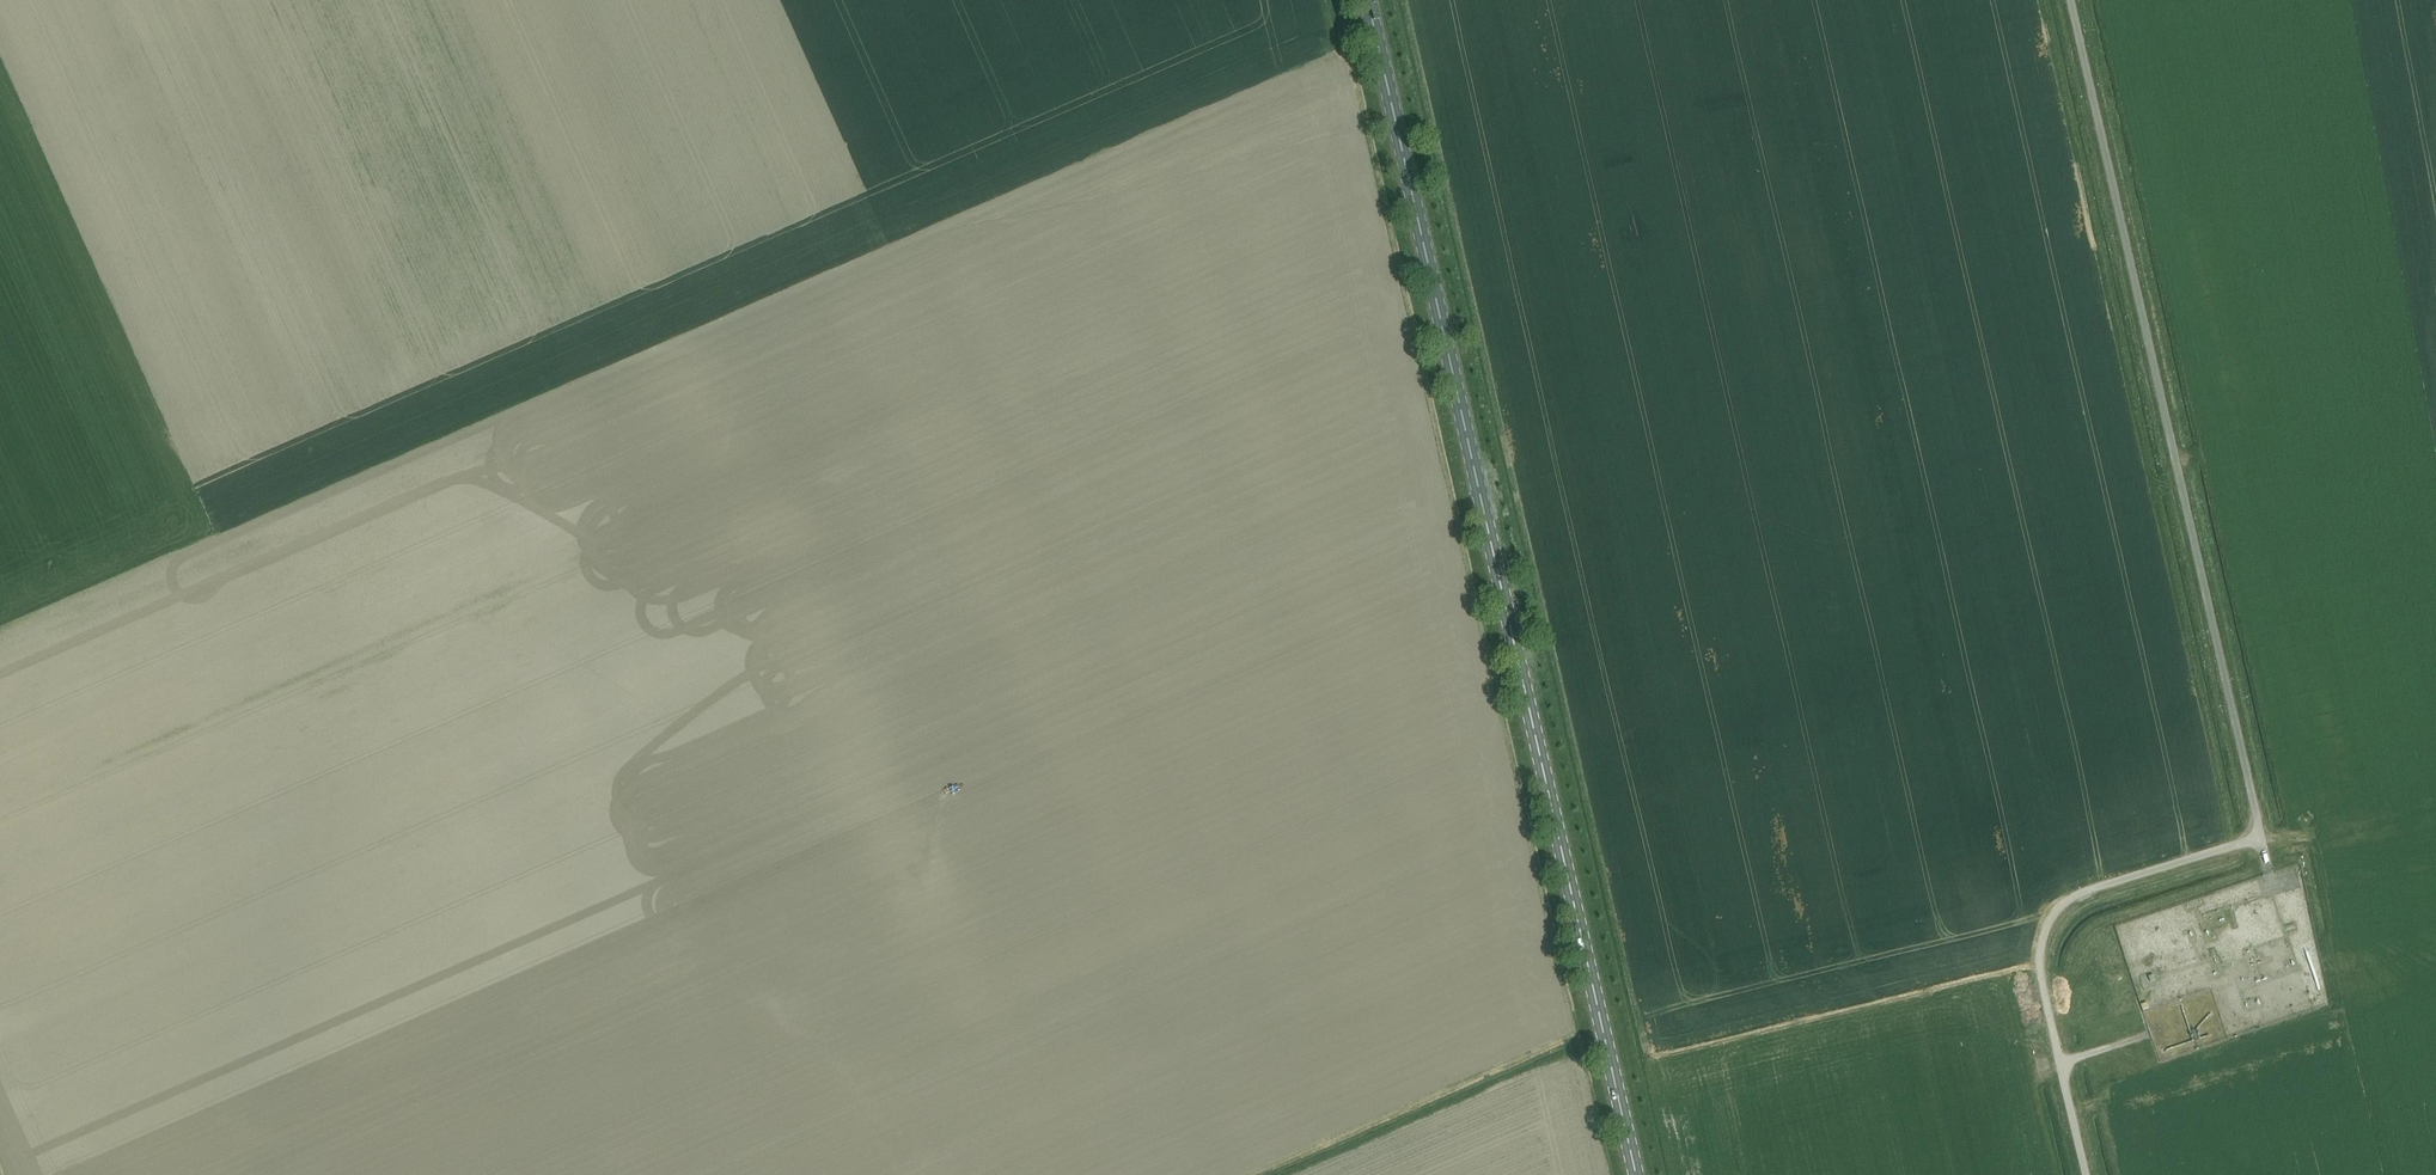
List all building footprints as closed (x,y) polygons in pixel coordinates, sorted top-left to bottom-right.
[(2153,974),(2139,978),(2142,986),(2156,981),(2153,974)]
